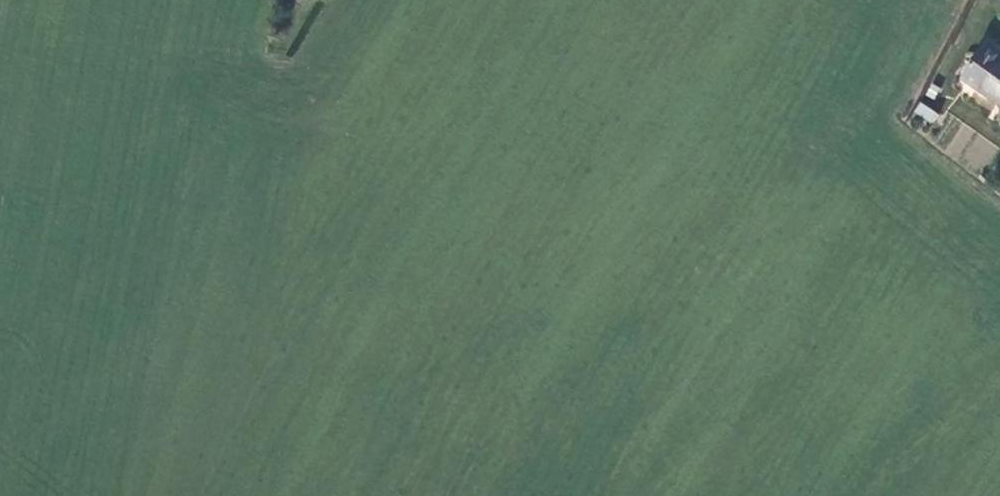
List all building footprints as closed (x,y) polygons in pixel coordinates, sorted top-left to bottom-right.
[(999,100),(999,52),(991,46),(969,80),(999,100)] [(918,102),(913,113),(933,121),(938,110),(918,102)]
